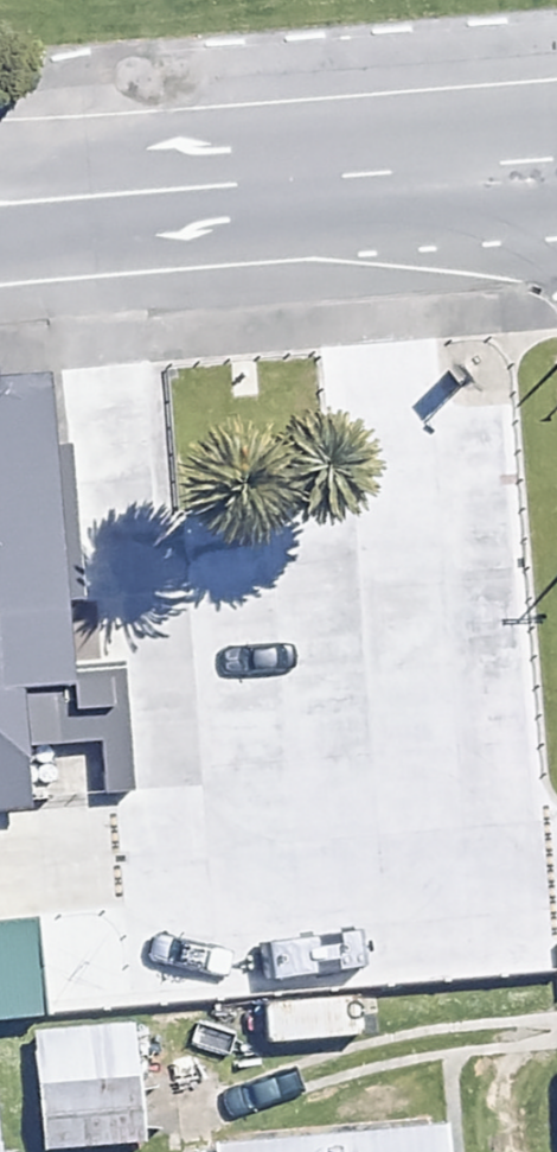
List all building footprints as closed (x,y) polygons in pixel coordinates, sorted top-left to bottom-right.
[(35,802),(30,748),(127,739),(120,665),(67,669),(61,597),(81,595),(62,385),(0,391),(0,805),(35,802)] [(34,918),(0,921),(0,1015),(42,1011),(34,918)] [(141,1070),(36,1078),(41,1148),(146,1139),(141,1070)] [(438,1119),(193,1138),(194,1151),(440,1151),(438,1119)]
